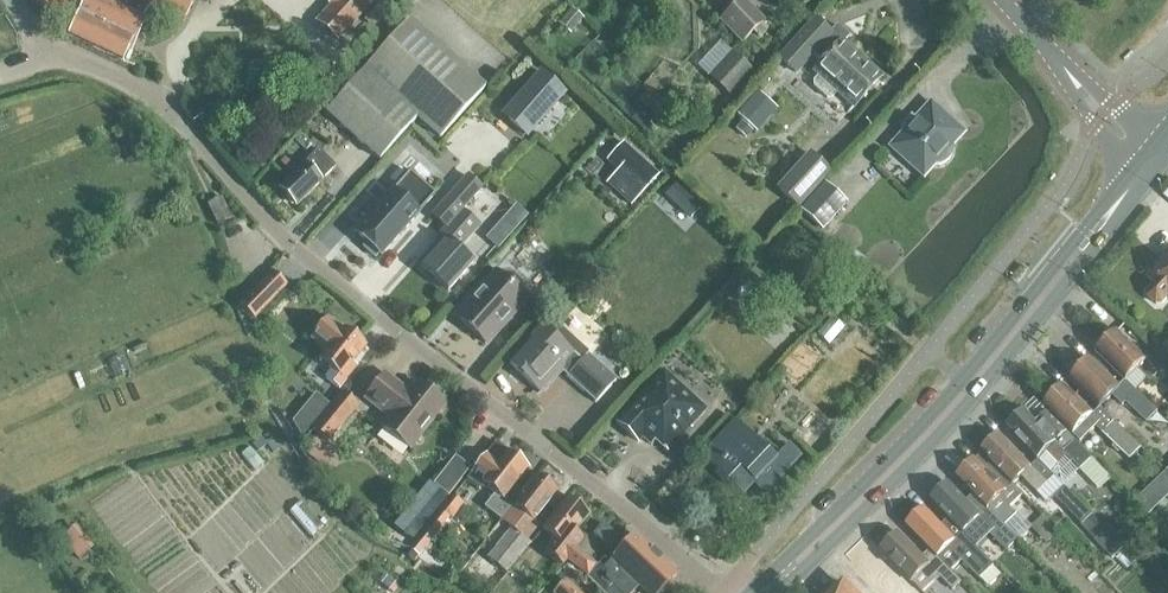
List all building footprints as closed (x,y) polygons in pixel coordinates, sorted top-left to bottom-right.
[(53,16),(68,0),(37,0),(53,16)] [(148,12),(181,28),(195,0),(86,0),(69,36),(123,61),(148,12)] [(372,0),(334,0),(314,23),(335,41),(372,0)] [(720,19),(743,43),(766,21),(746,0),(741,0),(720,19)] [(440,138),(485,88),(405,18),(362,67),(364,69),(326,112),(379,160),(417,117),(440,138)] [(815,22),(778,64),(792,76),(811,54),(822,64),(814,73),(819,76),(813,83),(813,88),(826,100),(831,100),(837,93),(854,108),(880,78),(842,44),(848,37),(836,27),(829,35),(815,22)] [(706,78),(725,94),(747,70),(728,53),(706,78)] [(527,137),(565,94),(540,72),(502,115),(527,137)] [(756,132),(772,114),(753,97),(737,115),(756,132)] [(643,105),(631,119),(642,129),(654,115),(643,105)] [(953,150),(953,146),(954,145),(945,137),(954,127),(930,105),(915,121),(911,117),(900,128),(905,132),(890,149),(923,179),(935,166),(938,166),(942,165),(945,163),(948,160),(951,157),(952,154),(953,150)] [(742,122),(736,129),(745,138),(751,131),(742,122)] [(631,205),(642,193),(658,175),(623,143),(611,155),(605,162),(617,172),(607,183),(631,205)] [(296,206),(334,168),(317,150),(278,190),(285,197),(288,202),(294,206),(295,206),(296,206)] [(797,209),(829,173),(809,156),(778,191),(797,209)] [(378,254),(380,257),(435,195),(409,172),(379,206),(373,200),(360,214),(367,220),(356,233),(364,240),(363,241),(366,244),(363,248),(375,258),(378,254)] [(467,176),(431,216),(445,229),(440,235),(446,241),(421,269),(446,292),(473,263),(458,250),(478,227),(461,211),(481,188),(467,176)] [(701,207),(676,184),(666,195),(691,217),(701,207)] [(800,212),(822,231),(846,205),(824,185),(800,212)] [(334,244),(352,227),(343,217),(325,234),(334,244)] [(501,245),(512,233),(501,222),(490,235),(501,245)] [(1148,275),(1156,282),(1147,291),(1148,297),(1158,305),(1164,305),(1167,300),(1167,251),(1148,275)] [(455,317),(485,344),(526,299),(496,272),(455,317)] [(285,286),(272,273),(239,308),(253,321),(285,286)] [(817,335),(828,345),(843,328),(832,318),(817,335)] [(352,363),(365,346),(357,340),(359,337),(348,328),(346,331),(344,329),(342,331),(328,319),(311,340),(326,351),(319,360),(332,370),(325,378),(338,389),(357,367),(352,363)] [(548,381),(559,369),(596,402),(617,379),(588,353),(557,327),(551,334),(541,326),(529,341),(532,343),(510,367),(540,394),(550,383),(548,381)] [(1149,379),(1156,372),(1145,361),(1146,360),(1118,333),(1098,354),(1125,381),(1126,381),(1126,380),(1138,369),(1149,379)] [(1158,411),(1127,381),(1126,380),(1126,381),(1125,381),(1120,387),(1092,359),(1071,381),(1099,409),(1112,395),(1123,406),(1126,403),(1146,423),(1158,411)] [(654,443),(666,454),(704,411),(662,374),(617,426),(637,444),(642,439),(651,447),(654,443)] [(417,383),(409,394),(385,375),(366,401),(389,419),(382,428),(411,451),(446,406),(417,383)] [(1043,407),(1073,435),(1085,423),(1094,432),(1102,423),(1094,415),(1095,414),(1064,385),(1043,407)] [(312,430),(314,431),(327,442),(357,404),(342,392),(312,430)] [(313,394),(290,422),(299,437),(326,404),(313,394)] [(1025,411),(1007,428),(1039,461),(1063,486),(1081,469),(1093,458),(1068,433),(1067,434),(1048,414),(1037,424),(1025,411)] [(800,458),(787,446),(776,459),(735,422),(702,458),(743,496),(753,485),(765,496),(800,458)] [(1141,448),(1114,422),(1102,434),(1129,460),(1141,448)] [(1032,467),(1033,467),(1001,434),(982,453),(1013,486),(1022,477),(1037,493),(1047,483),(1032,467)] [(334,449),(317,436),(304,452),(320,466),(334,449)] [(258,438),(250,444),(256,452),(265,446),(258,438)] [(507,453),(496,468),(484,459),(467,482),(480,492),(485,486),(497,495),(486,510),(503,523),(514,508),(512,506),(523,493),(515,486),(528,470),(507,453)] [(1022,495),(1013,486),(982,453),(981,454),(981,455),(979,457),(976,459),(957,478),(973,495),(1004,526),(1005,525),(1015,515),(1009,508),(1022,495)] [(428,484),(444,496),(465,469),(449,456),(428,484)] [(1153,481),(1163,473),(1156,466),(1147,475),(1153,481)] [(512,506),(514,508),(523,515),(487,558),(507,574),(530,544),(521,536),(531,522),(533,524),(557,492),(536,476),(523,493),(512,506)] [(1007,552),(1014,545),(1019,540),(1005,525),(1004,526),(973,495),(966,502),(949,485),(932,502),(948,519),(964,535),(976,523),(985,529),(1007,552)] [(1066,488),(1065,488),(1055,498),(1082,525),(1093,515),(1066,488)] [(1139,503),(1152,516),(1162,506),(1149,493),(1139,503)] [(566,500),(543,530),(557,540),(546,554),(563,566),(568,560),(587,575),(594,567),(573,551),(582,539),(574,533),(587,516),(566,500)] [(993,565),(964,535),(948,519),(942,526),(925,508),(906,526),(938,559),(939,558),(938,558),(948,549),(978,580),(993,565)] [(422,558),(453,519),(445,513),(414,552),(422,558)] [(1043,516),(1031,528),(1046,543),(1058,532),(1043,516)] [(1123,548),(1092,516),(1082,525),(1082,526),(1112,558),(1123,548)] [(594,535),(608,547),(617,537),(603,525),(594,535)] [(924,592),(936,581),(934,579),(938,575),(954,591),(963,583),(939,558),(938,559),(931,565),(899,533),(881,550),(912,582),(904,590),(907,592),(924,592)] [(600,580),(609,588),(611,585),(619,592),(632,592),(639,586),(647,592),(664,592),(665,592),(665,587),(676,575),(635,536),(604,568),(608,572),(600,580)] [(457,577),(461,573),(454,567),(450,572),(457,577)] [(567,579),(553,592),(581,592),(567,579)] [(845,584),(836,592),(854,592),(845,584)]
